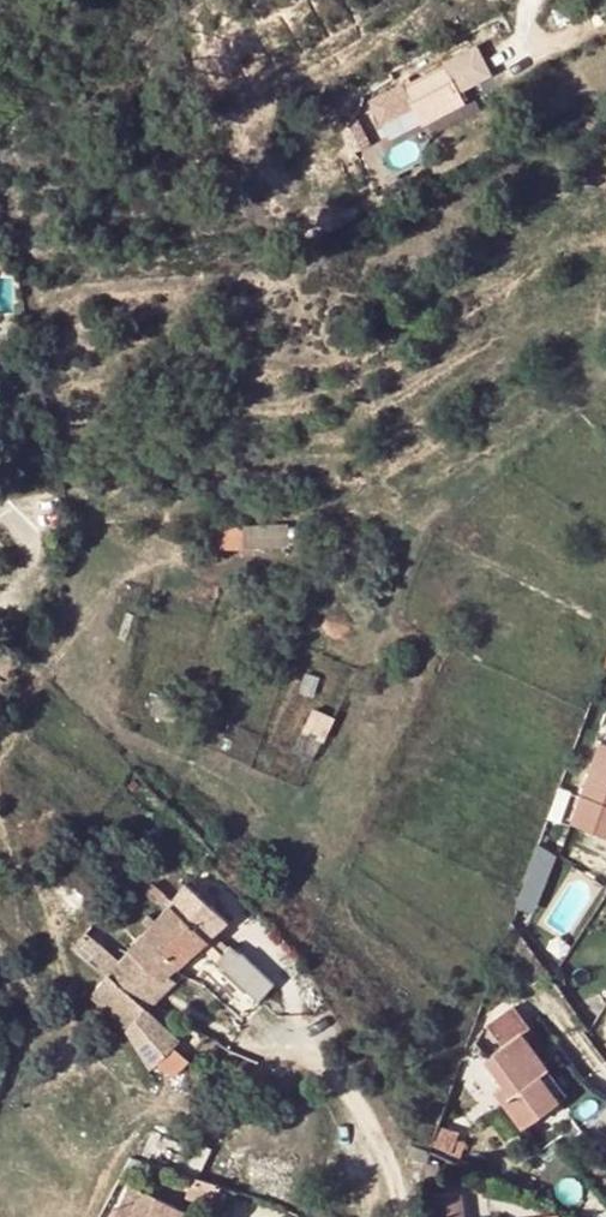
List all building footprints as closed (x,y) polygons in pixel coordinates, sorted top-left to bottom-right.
[(417,122),(465,105),(459,89),(491,77),(480,49),(401,78),(417,122)] [(293,525),(219,525),(219,546),(293,546),(293,525)] [(605,834),(605,741),(604,740),(574,821),(605,834)] [(185,890),(189,885),(181,878),(176,882),(185,890)] [(189,885),(185,890),(124,959),(112,973),(94,993),(133,1027),(173,1068),(202,1037),(158,999),(233,915),(194,880),(189,885)] [(91,930),(78,943),(112,973),(124,959),(91,930)] [(275,983),(244,955),(230,971),(261,999),(275,983)] [(488,1061),(504,1083),(511,1093),(501,1100),(523,1128),(560,1101),(542,1075),(548,1070),(543,1063),(523,1035),(531,1029),(515,1007),(488,1027),(504,1049),(488,1061)] [(552,1056),(531,1029),(523,1035),(543,1063),(552,1056)] [(567,1095),(548,1070),(542,1075),(560,1101),(567,1095)] [(494,1090),(501,1100),(511,1093),(504,1083),(494,1090)] [(585,1118),(605,1148),(605,1102),(585,1118)] [(128,1185),(123,1193),(127,1195),(143,1204),(139,1214),(145,1216),(182,1216),(185,1211),(150,1191),(148,1195),(128,1185)] [(235,1199),(208,1190),(202,1208),(230,1216),(235,1199)] [(127,1195),(116,1216),(145,1216),(139,1214),(143,1204),(127,1195)]
